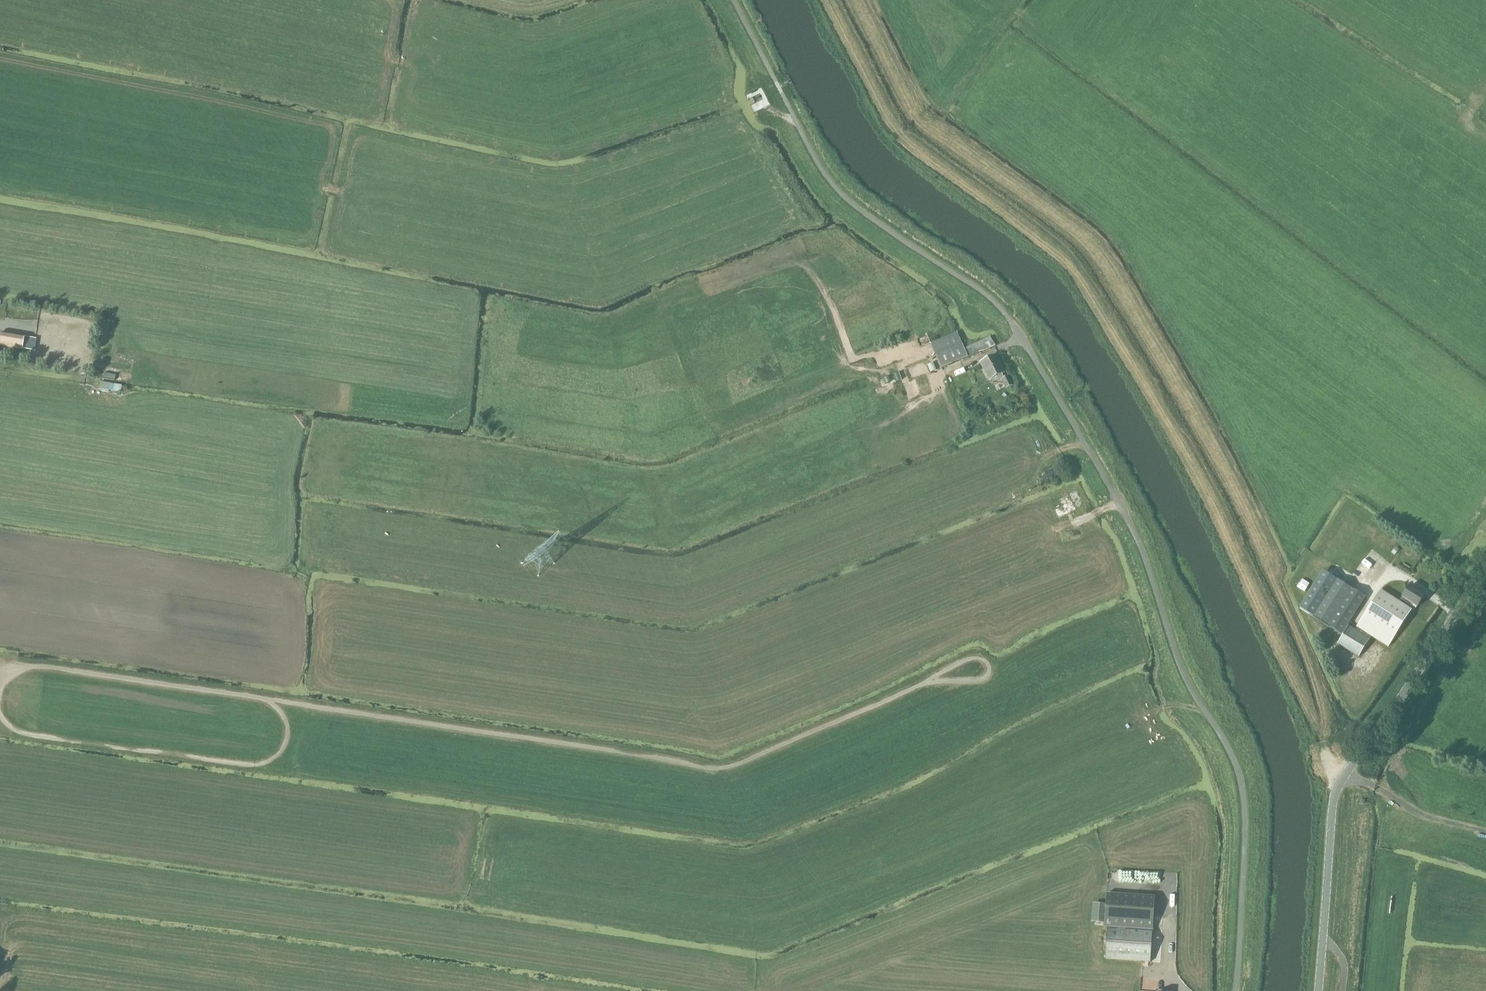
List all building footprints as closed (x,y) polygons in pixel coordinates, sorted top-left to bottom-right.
[(984,353),(996,347),(997,347),(991,337),(965,349),(958,332),(931,343),(942,369),(969,358),(983,352),(984,353)] [(0,335),(0,346),(23,350),(24,338),(0,335)] [(998,381),(1005,378),(1003,375),(1007,373),(997,355),(980,363),(990,382),(997,378),(998,381)] [(1006,389),(1014,386),(1009,376),(1002,379),(1003,381),(1003,382),(1006,389)] [(121,392),(122,386),(100,383),(100,389),(121,392)] [(1086,505),(1078,489),(1069,493),(1068,491),(1049,500),(1059,519),(1086,505)] [(1314,617),(1338,580),(1323,571),(1300,609),(1314,617)] [(1338,580),(1314,617),(1328,626),(1352,589),(1338,580)] [(1412,610),(1410,609),(1413,605),(1418,608),(1424,596),(1409,587),(1400,602),(1380,591),(1357,627),(1389,647),(1412,610)] [(1352,589),(1328,626),(1338,632),(1351,612),(1355,614),(1366,597),(1352,589)] [(1370,640),(1349,627),(1338,644),(1359,657),(1370,640)] [(1151,961),(1156,898),(1108,894),(1108,905),(1106,924),(1106,928),(1108,928),(1106,959),(1151,961)] [(1092,923),(1106,924),(1108,905),(1093,904),(1092,923)]
